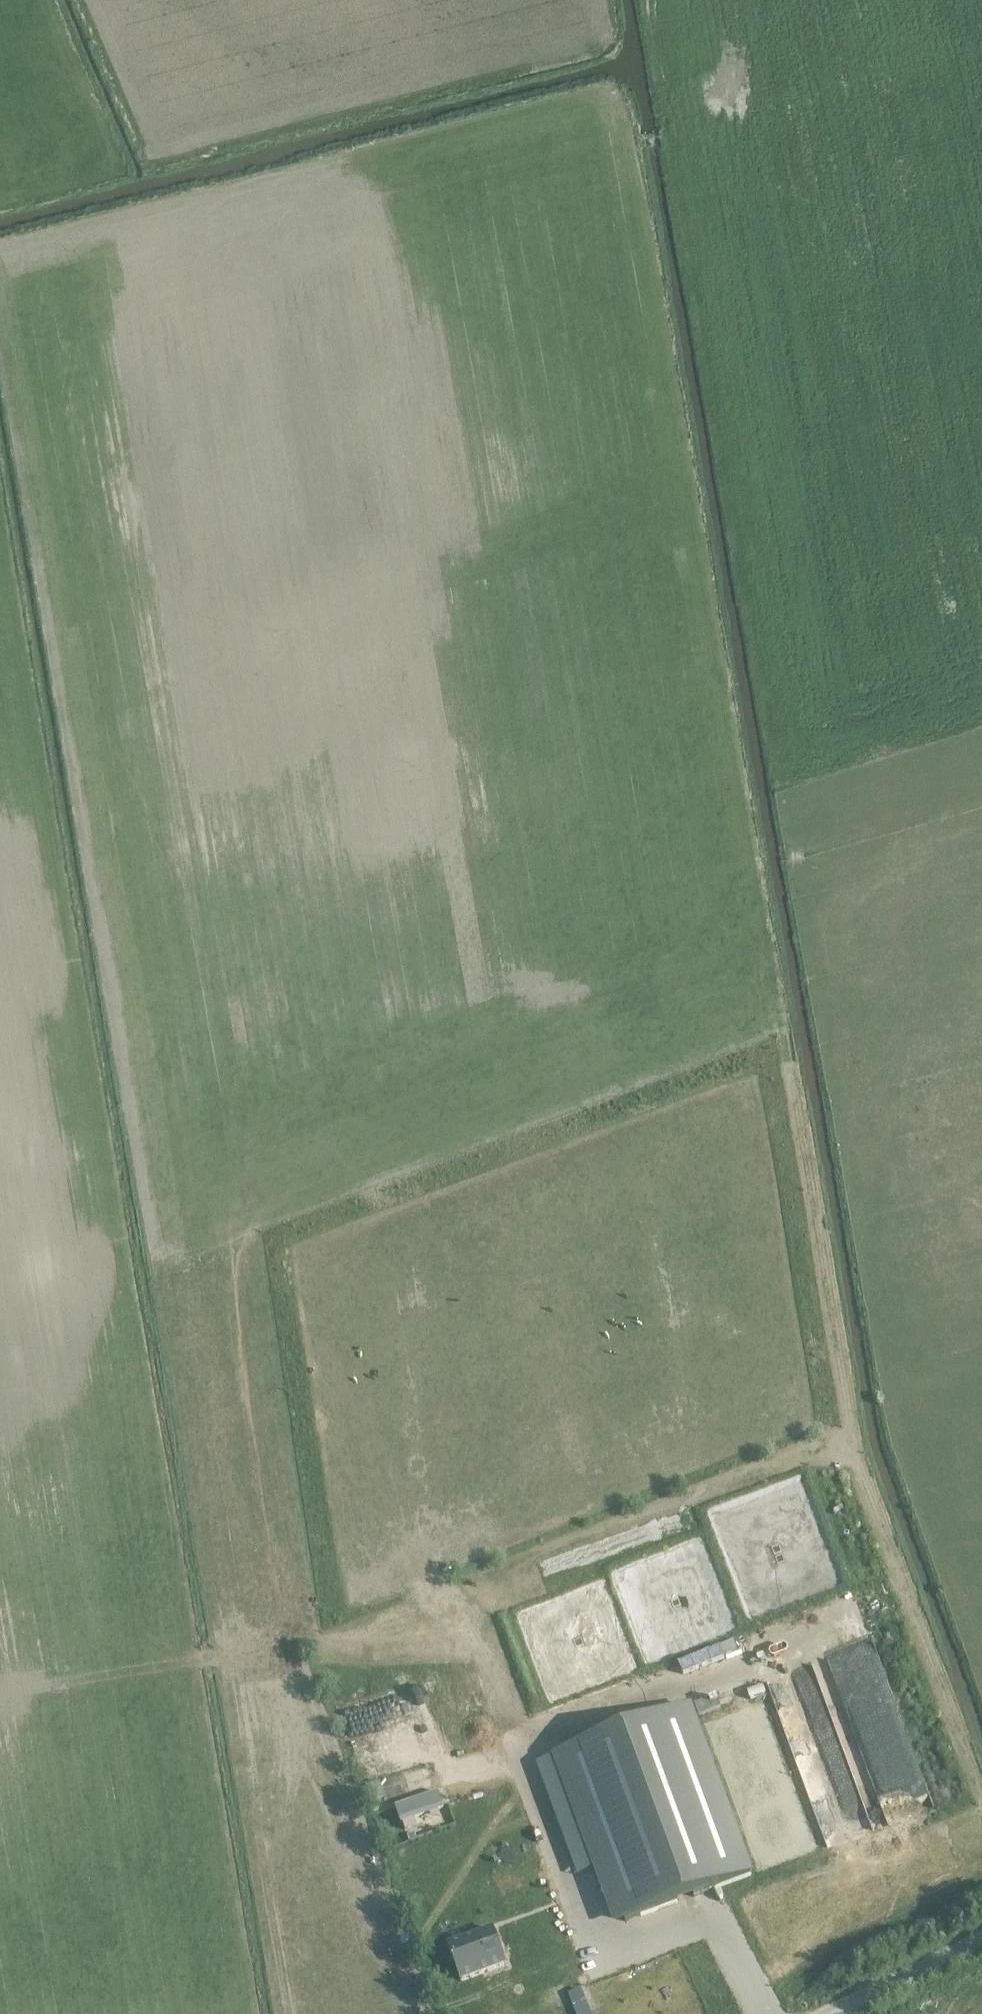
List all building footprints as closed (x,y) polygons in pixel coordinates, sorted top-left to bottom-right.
[(749,1619),(843,1582),(804,1475),(705,1511),(749,1619)] [(646,1665),(738,1628),(700,1536),(609,1572),(646,1665)] [(550,1704),(641,1669),(606,1579),(515,1615),(550,1704)] [(688,1707),(555,1755),(595,1869),(605,1866),(625,1921),(749,1875),(688,1707)] [(493,1929),(448,1945),(461,1981),(506,1964),(493,1929)]
